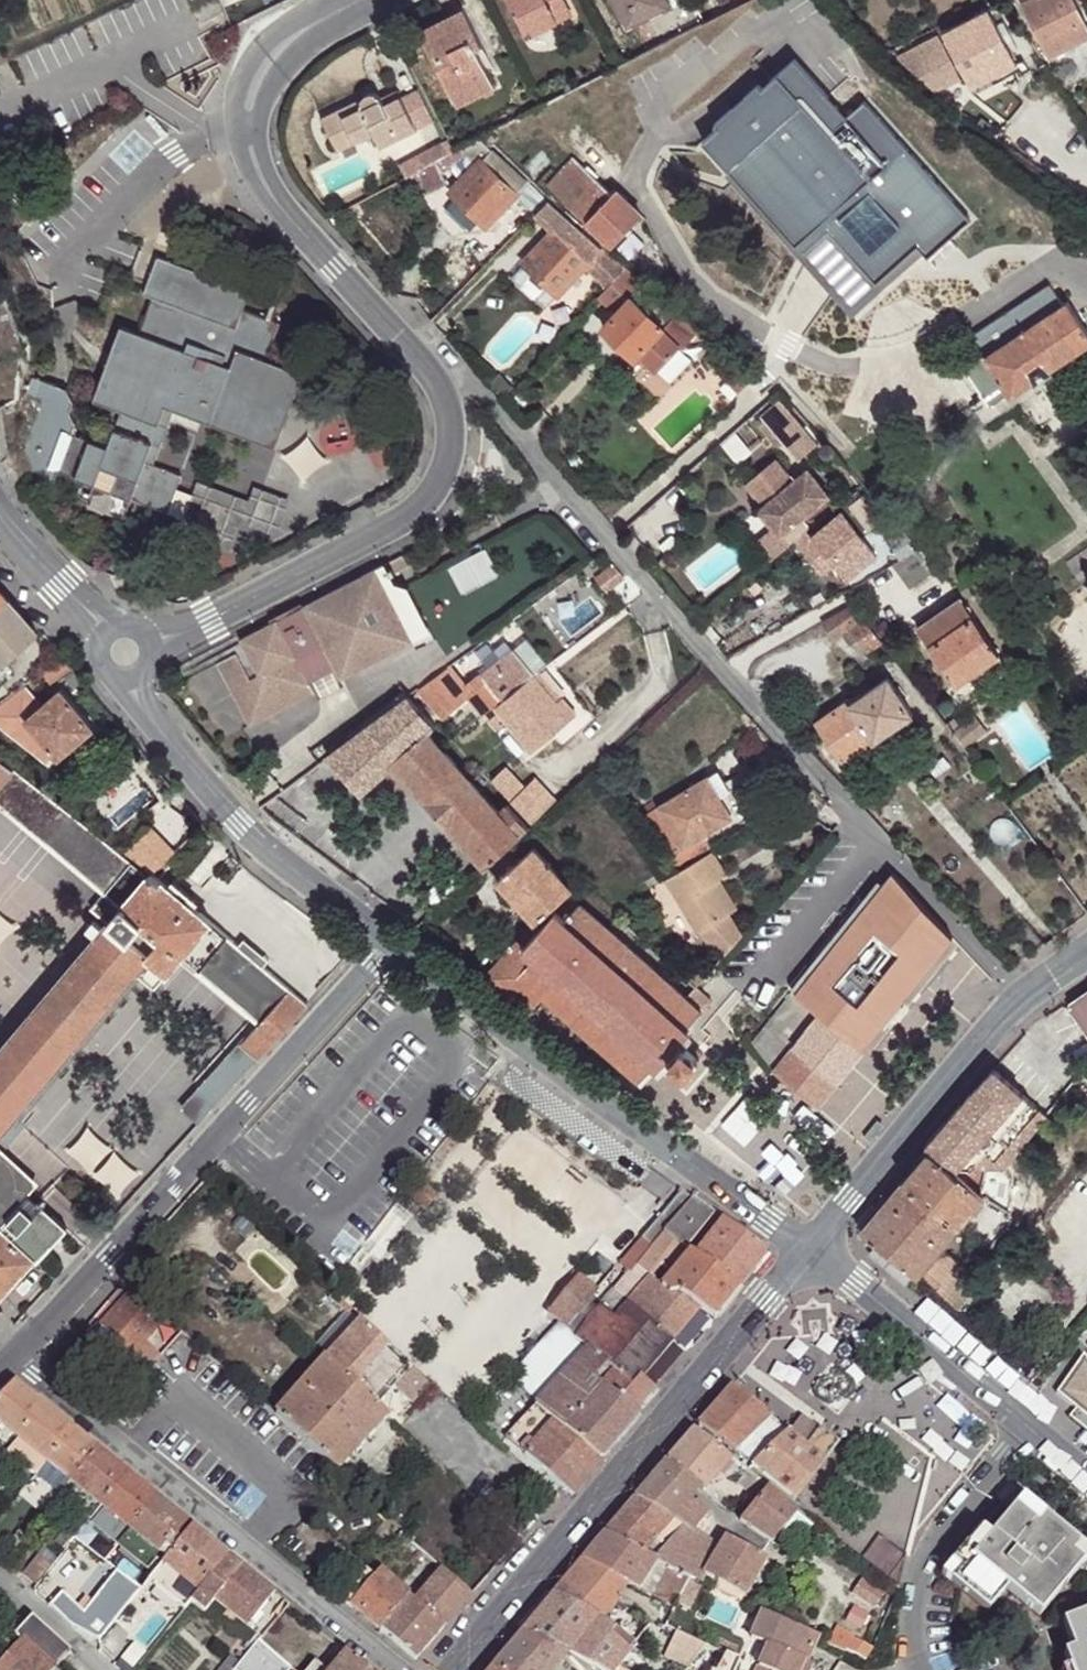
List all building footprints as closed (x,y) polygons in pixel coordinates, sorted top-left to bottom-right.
[(524,32),(544,22),(546,27),(571,14),(564,0),(508,0),(524,32)] [(667,0),(612,0),(626,29),(633,26),(670,7),(667,0)] [(689,0),(684,0),(670,7),(633,26),(646,52),(700,24),(689,0)] [(1049,58),(1086,38),(1086,26),(1074,0),(1023,0),(1024,2),(1022,4),(1049,58)] [(1017,63),(988,8),(942,33),(968,81),(997,66),(1001,72),(1017,63)] [(464,79),(473,97),(495,86),(475,49),(482,46),(464,9),(441,20),(446,31),(424,42),(448,87),(464,79)] [(441,20),(419,31),(424,42),(446,31),(441,20)] [(544,22),(524,32),(526,36),(546,27),(544,22)] [(961,79),(937,35),(897,56),(910,70),(934,91),(961,79)] [(716,128),(700,142),(728,172),(736,181),(735,182),(802,255),(828,232),(875,283),(916,246),(922,253),(927,258),(969,219),(862,101),(843,117),(791,59),(759,89),(756,85),(713,125),(716,128)] [(997,66),(968,81),(971,88),(1001,72),(997,66)] [(464,79),(448,87),(457,106),(473,97),(464,79)] [(398,90),(381,99),(384,105),(401,96),(398,90)] [(321,119),(336,150),(373,132),(380,147),(417,129),(401,96),(384,105),(381,99),(380,98),(380,97),(379,95),(378,95),(376,94),(375,93),(374,93),(372,93),(371,93),(369,93),(368,93),(367,95),(365,95),(364,96),(363,97),(363,98),(362,100),(361,101),(361,103),(361,104),(362,106),(362,107),(362,108),(344,116),(341,109),(321,119)] [(434,161),(438,159),(449,153),(444,142),(419,154),(425,165),(434,161)] [(475,214),(487,226),(517,194),(528,182),(492,148),(481,160),(480,159),(450,191),(462,203),(475,214)] [(613,194),(575,156),(549,185),(612,245),(641,213),(617,190),(613,194)] [(446,183),(434,161),(425,165),(421,168),(432,190),(446,183)] [(736,181),(728,172),(723,176),(852,317),(922,253),(916,246),(875,283),(828,232),(802,255),(735,182),(736,181)] [(570,216),(549,198),(533,214),(551,232),(522,263),(557,296),(584,267),(606,287),(624,269),(602,245),(574,221),(570,216)] [(462,203),(456,209),(468,221),(475,214),(462,203)] [(149,505),(168,512),(182,474),(154,465),(174,409),(276,447),(283,427),(264,420),(277,384),(296,391),(303,372),(267,359),(280,322),(244,309),(251,290),(139,249),(130,273),(149,279),(143,293),(152,297),(139,332),(120,325),(113,344),(133,352),(120,388),(100,380),(93,400),(121,410),(108,446),(72,433),(76,425),(70,413),(73,403),(67,390),(66,389),(63,398),(54,395),(57,386),(32,376),(24,448),(42,486),(55,480),(58,472),(94,485),(87,503),(125,517),(131,499),(135,489),(152,495),(149,505)] [(606,287),(597,298),(615,315),(602,328),(634,358),(638,354),(656,372),(679,348),(681,349),(694,335),(674,316),(661,330),(630,301),(643,287),(645,286),(624,269),(606,287)] [(1034,380),(1050,370),(1048,367),(1086,341),(1086,330),(1067,299),(1062,303),(1048,282),(969,334),(981,352),(962,365),(988,405),(1008,391),(1009,393),(1032,378),(1034,380)] [(643,287),(630,301),(661,330),(674,316),(643,287)] [(699,330),(677,312),(674,316),(694,335),(699,330)] [(113,344),(100,380),(120,388),(133,352),(113,344)] [(296,391),(277,384),(264,420),(283,427),(296,391)] [(63,398),(66,389),(57,386),(54,395),(63,398)] [(766,415),(803,451),(815,440),(790,413),(788,415),(778,404),(773,403),(768,405),(765,409),(765,414),(766,415)] [(807,469),(793,481),(775,459),(746,485),(763,506),(759,509),(774,527),(781,535),(828,495),(807,469)] [(249,500),(198,480),(178,532),(230,552),(241,522),(277,535),(290,499),(254,486),(249,500)] [(135,489),(131,499),(149,505),(152,495),(135,489)] [(885,521),(864,494),(849,507),(870,533),(885,521)] [(812,536),(832,561),(846,580),(876,556),(841,512),(812,536)] [(758,541),(773,559),(789,545),(781,535),(774,527),(758,541)] [(818,571),(832,561),(812,536),(799,547),(818,571)] [(929,559),(922,550),(917,552),(892,564),(910,588),(936,569),(929,560),(929,559)] [(230,689),(249,725),(314,692),(315,691),(311,683),(337,668),(341,677),(388,653),(379,635),(414,619),(394,581),(390,574),(409,564),(402,554),(362,574),(360,582),(365,590),(358,595),(350,581),(295,610),(293,617),(297,625),(285,632),(280,624),(273,621),(241,638),(246,647),(235,653),(248,680),(230,689)] [(624,577),(613,564),(596,577),(607,591),(624,577)] [(360,582),(362,574),(350,581),(358,595),(365,590),(360,582)] [(407,585),(394,581),(414,619),(379,635),(388,653),(431,630),(407,585)] [(4,664),(39,633),(38,633),(8,598),(0,605),(0,659),(4,664)] [(1000,654),(961,599),(917,628),(957,684),(1000,654)] [(864,618),(854,603),(824,620),(837,638),(844,633),(864,618)] [(293,617),(295,610),(273,621),(280,624),(285,632),(297,625),(293,617)] [(864,618),(844,633),(852,642),(858,638),(871,628),(864,618)] [(881,642),(871,628),(858,638),(868,651),(881,642)] [(466,684),(451,665),(417,690),(442,718),(467,696),(482,715),(516,688),(533,674),(511,648),(466,684)] [(235,653),(216,662),(230,689),(248,680),(235,653)] [(64,656),(41,673),(50,685),(74,668),(64,656)] [(337,668),(311,683),(315,691),(314,692),(318,699),(346,685),(341,677),(337,668)] [(538,671),(534,674),(557,702),(561,697),(538,671)] [(557,702),(534,674),(533,674),(516,688),(494,707),(498,712),(506,722),(516,734),(530,752),(553,733),(540,718),(558,702),(557,702)] [(913,714),(888,678),(851,702),(848,699),(815,723),(842,762),(913,714)] [(0,704),(0,729),(45,766),(54,757),(57,762),(94,731),(61,692),(41,708),(23,687),(16,692),(0,704)] [(408,695),(403,690),(362,720),(367,726),(408,695)] [(436,725),(408,695),(367,726),(327,754),(361,793),(393,765),(485,866),(521,835),(498,810),(429,732),(436,725)] [(540,718),(553,733),(576,712),(562,697),(561,698),(557,702),(558,702),(540,718)] [(497,730),(506,722),(498,712),(488,720),(497,730)] [(0,759),(0,784),(13,770),(0,759)] [(511,800),(530,822),(555,799),(535,778),(524,787),(505,766),(491,779),(511,800)] [(148,876),(13,770),(0,784),(0,805),(105,892),(122,907),(148,876)] [(717,770),(708,776),(733,818),(682,848),(680,845),(665,855),(673,866),(748,821),(717,770)] [(685,790),(648,812),(638,818),(663,856),(665,855),(680,845),(682,848),(733,818),(708,776),(685,790)] [(643,805),(648,812),(685,790),(680,783),(643,805)] [(507,803),(498,810),(521,835),(529,828),(507,803)] [(175,851),(151,826),(126,851),(155,872),(175,851)] [(497,879),(535,921),(550,907),(572,888),(534,845),(497,879)] [(727,874),(713,851),(665,879),(697,933),(700,931),(724,956),(743,934),(730,913),(713,883),(720,879),(727,874)] [(958,930),(892,866),(840,933),(911,989),(958,930)] [(151,873),(148,876),(122,907),(105,892),(91,909),(108,924),(0,1051),(0,1137),(8,1144),(22,1127),(13,1119),(137,973),(152,987),(153,988),(156,987),(157,986),(167,973),(182,957),(211,923),(204,916),(155,876),(151,873)] [(720,879),(713,883),(730,913),(738,908),(720,879)] [(482,977),(527,1012),(543,996),(624,1066),(642,1081),(656,1065),(661,1069),(671,1056),(682,1043),(693,1032),(689,1029),(703,1012),(712,1001),(696,987),(687,978),(678,989),(581,905),(567,922),(550,907),(535,921),(482,977)] [(211,923),(182,957),(260,1022),(263,1019),(273,1007),(290,989),(211,923)] [(911,989),(840,933),(816,961),(886,1021),(911,989)] [(680,972),(687,978),(696,987),(709,972),(693,957),(680,972)] [(886,1021),(816,961),(791,990),(864,1048),(886,1021)] [(307,1004),(290,989),(273,1007),(290,1023),(307,1004)] [(818,1106),(864,1048),(791,990),(752,1038),(774,1066),(772,1068),(818,1106)] [(1086,1034),(1086,995),(1069,1008),(1086,1034)] [(280,1035),(290,1023),(273,1007),(263,1019),(280,1035)] [(259,1057),(280,1035),(263,1019),(260,1022),(241,1043),(259,1057)] [(241,1043),(239,1041),(181,1105),(200,1122),(259,1057),(241,1043)] [(686,1043),(682,1043),(671,1056),(671,1060),(684,1072),(688,1072),(700,1058),(700,1055),(686,1043)] [(974,1091),(928,1145),(932,1148),(955,1168),(1005,1168),(1011,1160),(1027,1139),(1048,1112),(996,1067),(974,1091)] [(904,1180),(957,1228),(986,1251),(1013,1219),(1011,1216),(1015,1167),(1024,1171),(1040,1150),(1027,1139),(1011,1160),(1005,1168),(955,1168),(932,1148),(904,1180)] [(29,1195),(30,1194),(40,1183),(0,1146),(0,1169),(29,1195)] [(35,1259),(38,1262),(66,1232),(65,1231),(67,1228),(57,1219),(55,1222),(46,1213),(48,1211),(40,1204),(38,1206),(30,1199),(31,1197),(29,1195),(0,1169),(0,1297),(35,1259)] [(861,1230),(916,1275),(942,1246),(957,1228),(904,1180),(861,1230)] [(663,1233),(690,1200),(679,1190),(639,1237),(651,1248),(663,1233)] [(685,1251),(714,1214),(692,1198),(690,1200),(663,1233),(685,1251)] [(755,1270),(770,1252),(754,1240),(753,1241),(723,1220),(695,1256),(741,1287),(754,1270),(755,1270)] [(685,1251),(663,1233),(651,1248),(648,1250),(649,1251),(636,1266),(657,1284),(684,1252),(685,1251)] [(648,1250),(651,1248),(639,1237),(617,1264),(629,1273),(629,1274),(636,1266),(649,1251),(648,1250)] [(942,1246),(916,1275),(959,1309),(974,1288),(981,1277),(942,1246)] [(688,1255),(684,1252),(657,1284),(661,1287),(688,1255)] [(693,1254),(690,1254),(688,1255),(661,1287),(660,1289),(669,1297),(675,1295),(680,1297),(699,1310),(715,1321),(739,1290),(741,1287),(695,1256),(693,1254)] [(671,1342),(699,1310),(680,1297),(675,1295),(669,1297),(660,1289),(661,1287),(657,1284),(636,1266),(629,1274),(629,1273),(614,1291),(652,1324),(671,1342)] [(597,1292),(595,1289),(579,1276),(547,1314),(561,1325),(567,1330),(574,1340),(588,1324),(580,1314),(588,1303),(597,1292)] [(144,1341),(165,1317),(135,1290),(103,1326),(117,1339),(108,1349),(140,1378),(160,1356),(144,1341)] [(614,1291),(613,1290),(600,1306),(601,1307),(597,1313),(588,1324),(574,1340),(586,1349),(587,1348),(608,1366),(612,1370),(632,1386),(639,1377),(641,1378),(671,1342),(652,1324),(614,1291)] [(361,1319),(342,1302),(338,1306),(351,1317),(357,1323),(360,1321),(361,1319)] [(597,1313),(588,1303),(580,1314),(588,1324),(597,1313)] [(357,1323),(351,1317),(317,1356),(324,1361),(326,1359),(357,1323)] [(388,1417),(377,1407),(396,1386),(414,1402),(430,1385),(411,1369),(360,1321),(357,1323),(326,1359),(324,1361),(275,1416),(337,1472),(388,1417)] [(567,1330),(561,1325),(513,1377),(538,1402),(573,1363),(586,1349),(574,1340),(567,1330)] [(608,1366),(587,1348),(586,1349),(573,1363),(538,1402),(534,1406),(535,1407),(562,1430),(601,1462),(641,1416),(637,1413),(624,1402),(617,1398),(600,1385),(612,1370),(608,1366)] [(1068,1417),(1086,1433),(1086,1358),(1084,1353),(1057,1393),(1076,1409),(1068,1417)] [(632,1386),(612,1370),(600,1385),(617,1398),(624,1402),(637,1413),(649,1399),(649,1398),(655,1390),(641,1378),(639,1377),(632,1386)] [(13,1382),(0,1397),(0,1425),(14,1436),(41,1405),(13,1382)] [(697,1424),(741,1460),(738,1464),(747,1471),(750,1468),(786,1435),(789,1430),(729,1385),(700,1421),(697,1424)] [(68,1427),(41,1405),(14,1436),(17,1438),(42,1459),(68,1427)] [(571,1497),(601,1462),(562,1430),(535,1407),(517,1426),(536,1442),(524,1456),(562,1489),(571,1497)] [(750,1468),(793,1502),(823,1462),(839,1443),(801,1415),(789,1430),(786,1435),(750,1468)] [(524,1456),(536,1442),(517,1426),(505,1439),(524,1456)] [(96,1449),(68,1427),(42,1459),(47,1463),(70,1482),(96,1449)] [(732,1459),(693,1428),(666,1460),(701,1488),(700,1489),(703,1492),(709,1485),(732,1459)] [(17,1438),(6,1452),(35,1476),(47,1463),(42,1459),(17,1438)] [(126,1474),(96,1449),(70,1482),(101,1506),(126,1474)] [(665,1462),(656,1472),(691,1499),(700,1489),(701,1488),(666,1460),(665,1462)] [(791,1505),(793,1502),(750,1468),(747,1471),(748,1471),(768,1487),(791,1505)] [(737,1485),(753,1498),(768,1487),(748,1471),(737,1485)] [(691,1499),(656,1472),(634,1499),(672,1521),(682,1527),(692,1533),(693,1531),(708,1512),(691,1499)] [(185,1522),(126,1474),(101,1506),(105,1509),(93,1524),(147,1567),(159,1553),(185,1522)] [(703,1492),(711,1498),(717,1491),(709,1485),(703,1492)] [(791,1505),(768,1487),(740,1521),(772,1544),(799,1511),(791,1505)] [(509,1494),(490,1515),(519,1540),(520,1539),(531,1527),(537,1519),(525,1508),(522,1512),(514,1505),(517,1502),(509,1494)] [(672,1521),(634,1499),(604,1533),(645,1553),(654,1543),(659,1537),(660,1535),(672,1521)] [(1021,1501),(1014,1510),(1081,1566),(1086,1559),(1086,1556),(1021,1501)] [(105,1509),(101,1506),(89,1521),(93,1524),(105,1509)] [(1081,1566),(1014,1510),(991,1538),(980,1530),(941,1574),(987,1612),(994,1604),(993,1596),(983,1588),(992,1577),(1006,1590),(1039,1617),(1081,1566)] [(85,1525),(87,1523),(78,1516),(55,1543),(65,1550),(70,1543),(85,1525)] [(668,1542),(682,1527),(672,1521),(660,1535),(668,1542)] [(92,1531),(85,1525),(70,1543),(77,1550),(92,1531)] [(191,1601),(228,1556),(191,1527),(154,1573),(147,1581),(184,1610),(191,1601)] [(720,1548),(693,1531),(692,1533),(682,1527),(668,1542),(662,1550),(655,1558),(657,1559),(656,1561),(690,1577),(700,1582),(704,1576),(720,1548)] [(410,1542),(414,1538),(404,1530),(400,1534),(410,1542)] [(864,1544),(870,1547),(879,1534),(873,1531),(864,1544)] [(645,1553),(604,1533),(581,1561),(627,1584),(638,1590),(656,1561),(657,1559),(655,1558),(645,1553)] [(906,1556),(879,1534),(870,1547),(860,1560),(888,1580),(906,1556)] [(655,1542),(660,1546),(664,1541),(659,1537),(655,1542)] [(726,1538),(720,1548),(704,1576),(715,1581),(744,1596),(766,1560),(726,1538)] [(419,1550),(411,1543),(405,1549),(413,1557),(419,1550)] [(662,1550),(654,1543),(645,1553),(655,1558),(662,1550)] [(36,1586),(57,1560),(44,1547),(23,1574),(36,1586)] [(273,1615),(285,1602),(228,1556),(191,1601),(206,1613),(215,1602),(261,1640),(278,1620),(273,1615)] [(888,1580),(898,1587),(906,1556),(888,1580)] [(619,1597),(627,1584),(581,1561),(572,1572),(619,1597)] [(652,1596),(672,1607),(680,1594),(690,1577),(656,1561),(638,1590),(652,1596)] [(141,1589),(116,1570),(84,1612),(62,1593),(49,1607),(70,1626),(94,1639),(98,1642),(141,1589)] [(457,1612),(471,1595),(442,1570),(414,1601),(380,1573),(375,1579),(367,1572),(343,1599),(352,1606),(415,1661),(431,1642),(444,1627),(457,1612)] [(619,1597),(572,1572),(551,1596),(605,1622),(616,1603),(619,1597)] [(700,1582),(690,1577),(680,1594),(693,1601),(701,1583),(700,1582)] [(993,1596),(994,1604),(1006,1590),(992,1577),(983,1588),(993,1596)] [(741,1602),(744,1596),(715,1581),(712,1588),(741,1602)] [(853,1595),(873,1606),(882,1592),(862,1581),(853,1595)] [(687,1615),(693,1601),(680,1594),(672,1607),(687,1615)] [(605,1622),(551,1596),(522,1633),(568,1654),(575,1658),(605,1622)] [(619,1597),(616,1603),(630,1610),(631,1609),(634,1604),(619,1597)] [(605,1622),(575,1658),(592,1667),(593,1666),(599,1669),(616,1669),(617,1668),(631,1651),(629,1650),(650,1625),(638,1615),(630,1610),(616,1603),(605,1622)] [(803,1661),(807,1663),(807,1662),(818,1637),(762,1612),(750,1639),(768,1647),(757,1669),(800,1669),(803,1661)] [(1064,1625),(1074,1652),(1081,1669),(1086,1669),(1086,1616),(1064,1625)] [(71,1652),(32,1617),(23,1626),(14,1637),(20,1642),(0,1663),(0,1669),(55,1669),(71,1652)] [(854,1637),(838,1627),(830,1644),(845,1652),(846,1650),(864,1661),(872,1651),(852,1640),(854,1637)] [(678,1631),(666,1656),(687,1666),(706,1645),(678,1631)] [(522,1633),(497,1662),(511,1669),(554,1669),(568,1654),(522,1633)] [(260,1642),(236,1669),(289,1669),(290,1668),(260,1642)] [(347,1652),(332,1669),(369,1669),(347,1652)] [(1074,1652),(1065,1656),(1070,1669),(1069,1669),(1081,1669),(1074,1652)] [(728,1655),(719,1669),(737,1669),(741,1662),(728,1655)] [(314,1660),(306,1669),(326,1669),(314,1660)] [(800,1669),(810,1669),(812,1664),(807,1662),(807,1663),(803,1661),(800,1669)] [(492,1668),(496,1669),(511,1669),(497,1662),(492,1668)]
